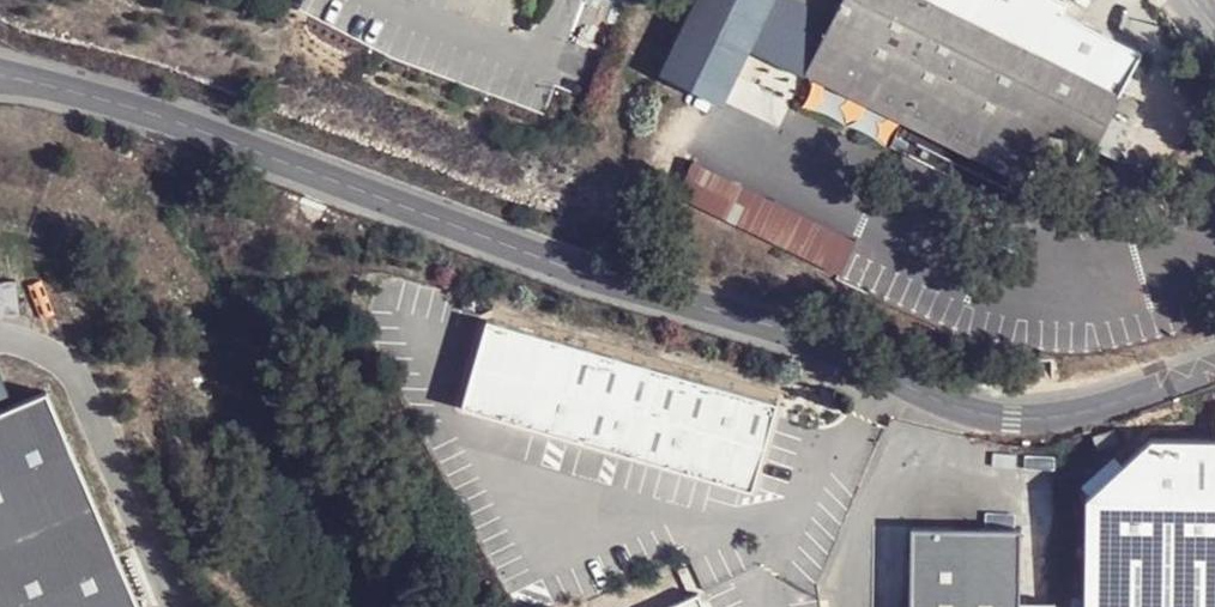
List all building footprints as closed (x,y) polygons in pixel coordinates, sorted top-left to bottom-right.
[(753,49),(778,0),(697,0),(661,68),(721,100),(753,49)] [(753,49),(807,77),(831,26),(781,0),(778,0),(753,49)] [(831,26),(807,77),(1026,179),(1048,130),(1093,142),(1110,114),(1111,112),(1113,104),(1116,95),(1119,91),(1121,88),(1143,46),(1063,5),(1066,0),(781,0),(831,26)] [(1119,91),(1113,104),(1133,112),(1138,100),(1119,91)] [(1136,127),(1110,114),(1093,142),(1120,155),(1136,127)] [(693,157),(678,190),(838,267),(854,234),(693,157)] [(591,343),(486,315),(462,403),(754,482),(778,394),(591,343)] [(8,394),(0,376),(0,397),(8,394)] [(0,406),(0,606),(141,606),(47,386),(0,406)] [(1113,434),(1092,442),(1096,453),(1117,446),(1113,434)] [(1085,497),(1084,606),(1214,606),(1214,439),(1148,438),(1085,497)] [(910,528),(909,606),(1022,606),(1022,602),(1022,528),(910,528)]
